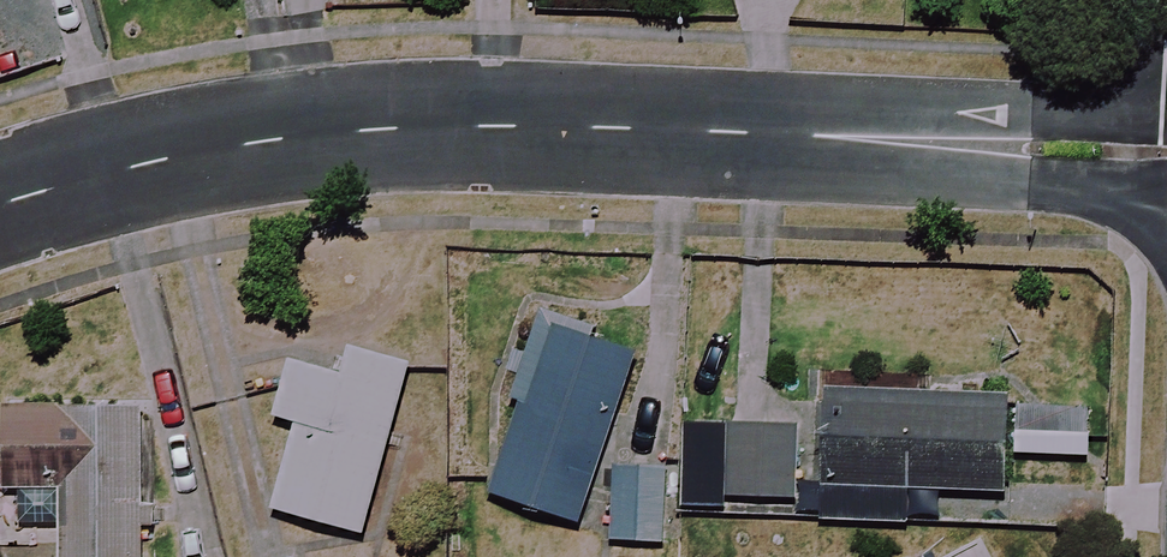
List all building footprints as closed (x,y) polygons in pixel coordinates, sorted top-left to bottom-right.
[(637,345),(541,312),(509,401),(520,404),(488,494),(575,524),(637,345)] [(408,364),(350,348),(342,378),(286,362),(270,417),(295,424),(271,510),(361,535),(408,364)] [(912,391),(912,380),(823,377),(817,518),(903,521),(904,490),(1002,494),(1006,395),(912,391)] [(0,406),(0,486),(60,488),(59,556),(138,556),(141,409),(0,406)] [(794,425),(720,422),(717,497),(791,500),(794,425)] [(664,473),(614,468),(607,537),(657,542),(664,473)]
